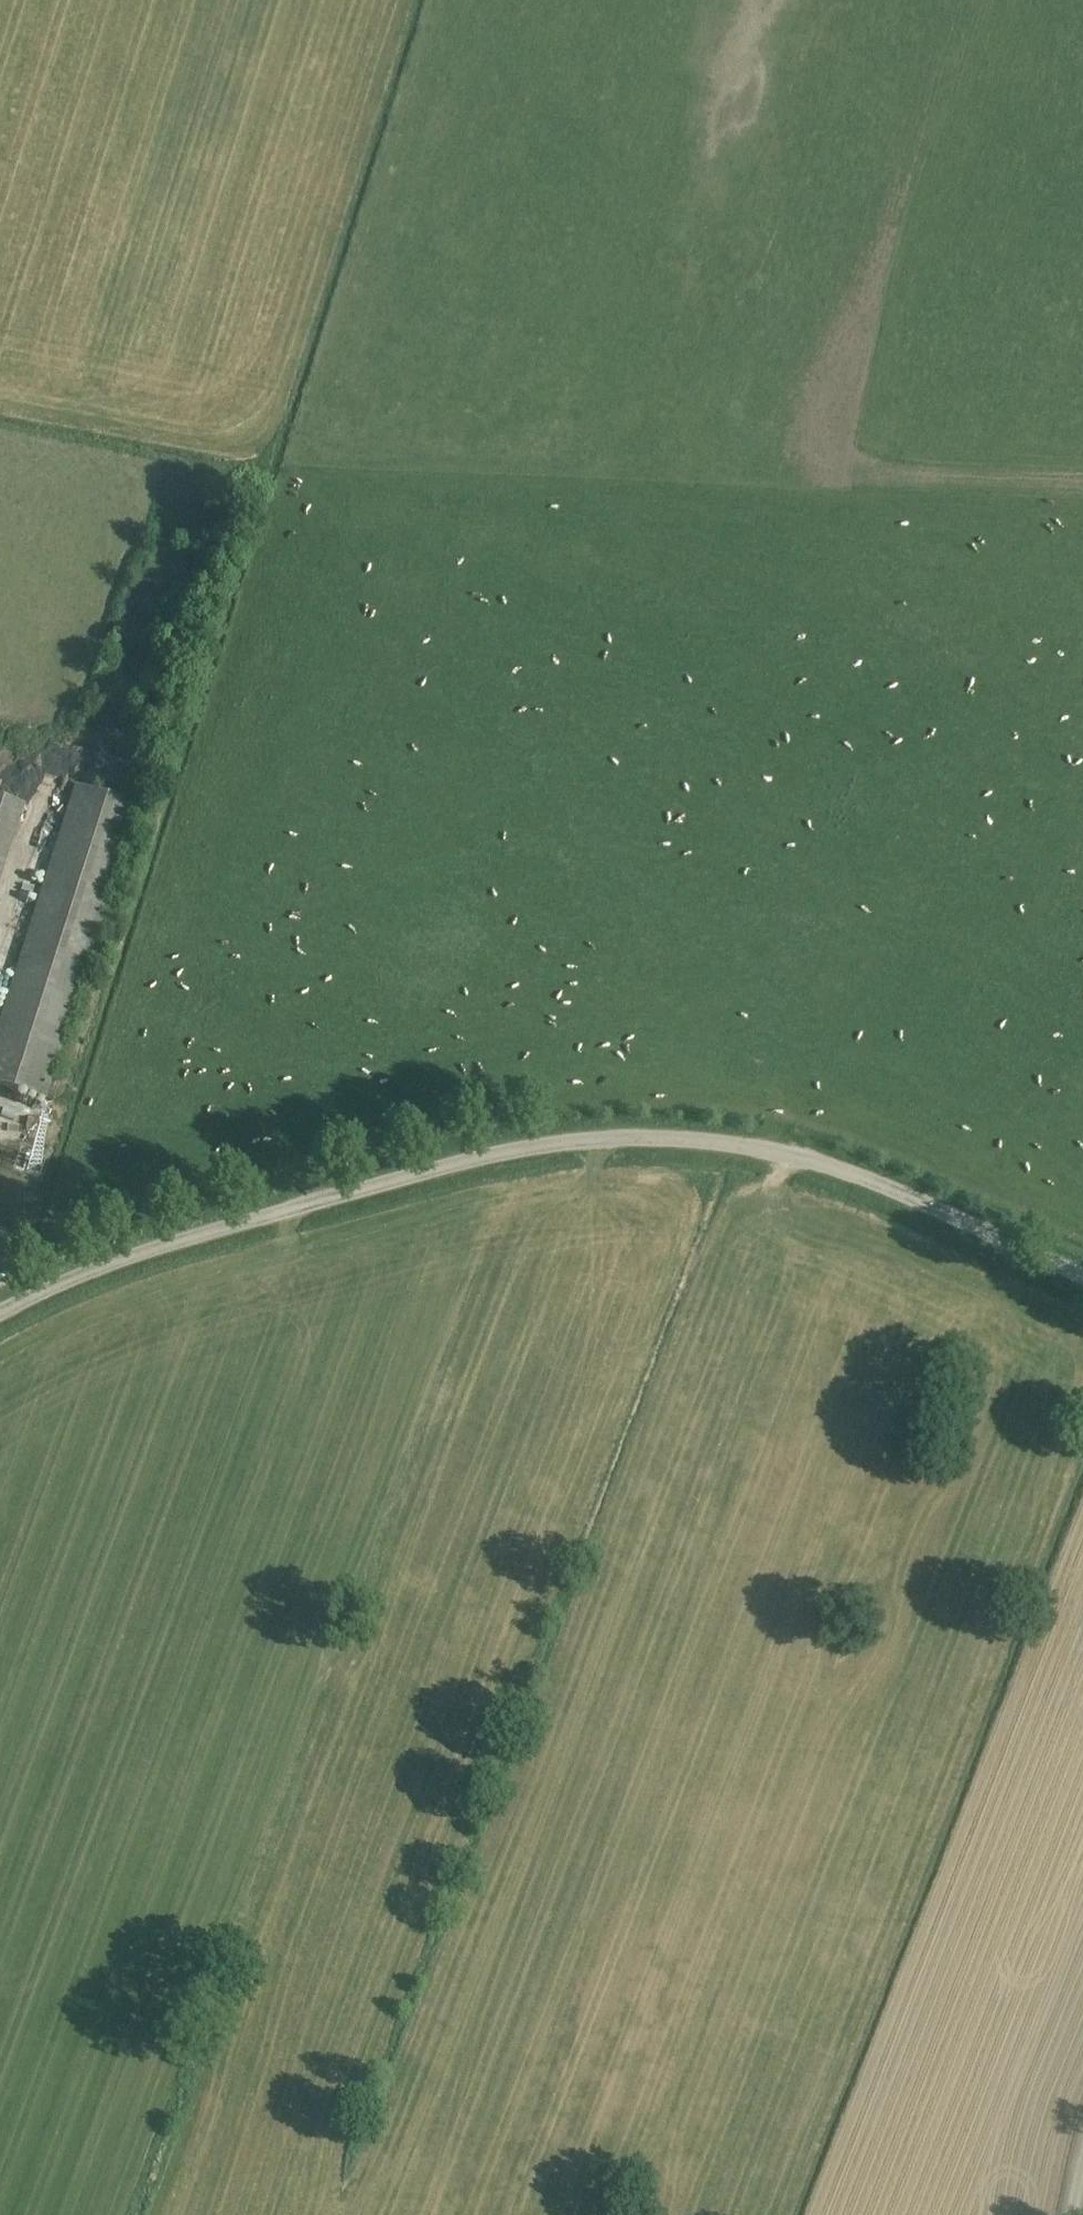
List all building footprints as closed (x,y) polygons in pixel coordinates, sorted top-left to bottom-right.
[(0,1025),(0,1086),(43,1099),(137,808),(76,789),(0,1025)] [(24,805),(0,797),(0,880),(24,805)]
